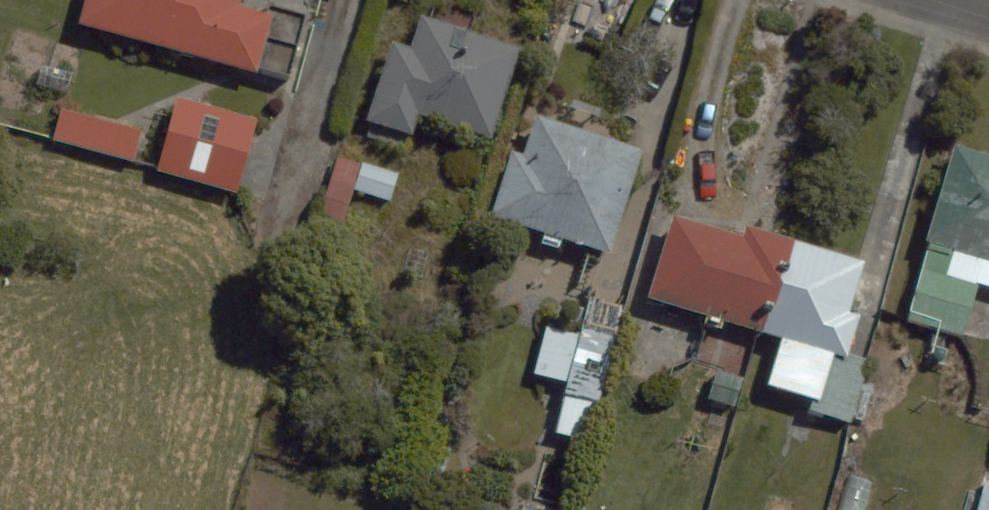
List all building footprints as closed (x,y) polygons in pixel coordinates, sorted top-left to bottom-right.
[(79,23),(256,72),(272,15),(241,6),(242,0),(85,0),(79,23)] [(492,137),(521,45),(422,15),(412,47),(393,41),(368,121),(413,135),(420,115),(492,137)] [(257,119),(177,96),(157,168),(237,191),(257,119)] [(142,128),(62,107),(53,137),(134,159),(142,128)] [(647,147),(539,112),(525,154),(514,150),(492,217),(612,255),(647,147)] [(955,144),(926,240),(988,259),(988,154),(955,144)] [(398,172),(338,154),(319,216),(343,224),(354,188),(390,199),(398,172)] [(745,235),(674,215),(650,297),(783,335),(769,385),(820,399),(834,352),(849,356),(861,314),(852,311),(866,261),(747,226),(745,235)] [(626,305),(586,294),(576,336),(548,329),(537,373),(567,381),(554,432),(590,441),(626,305)] [(850,421),(869,359),(835,349),(816,410),(850,421)] [(848,474),(838,509),(865,509),(873,481),(848,474)]
